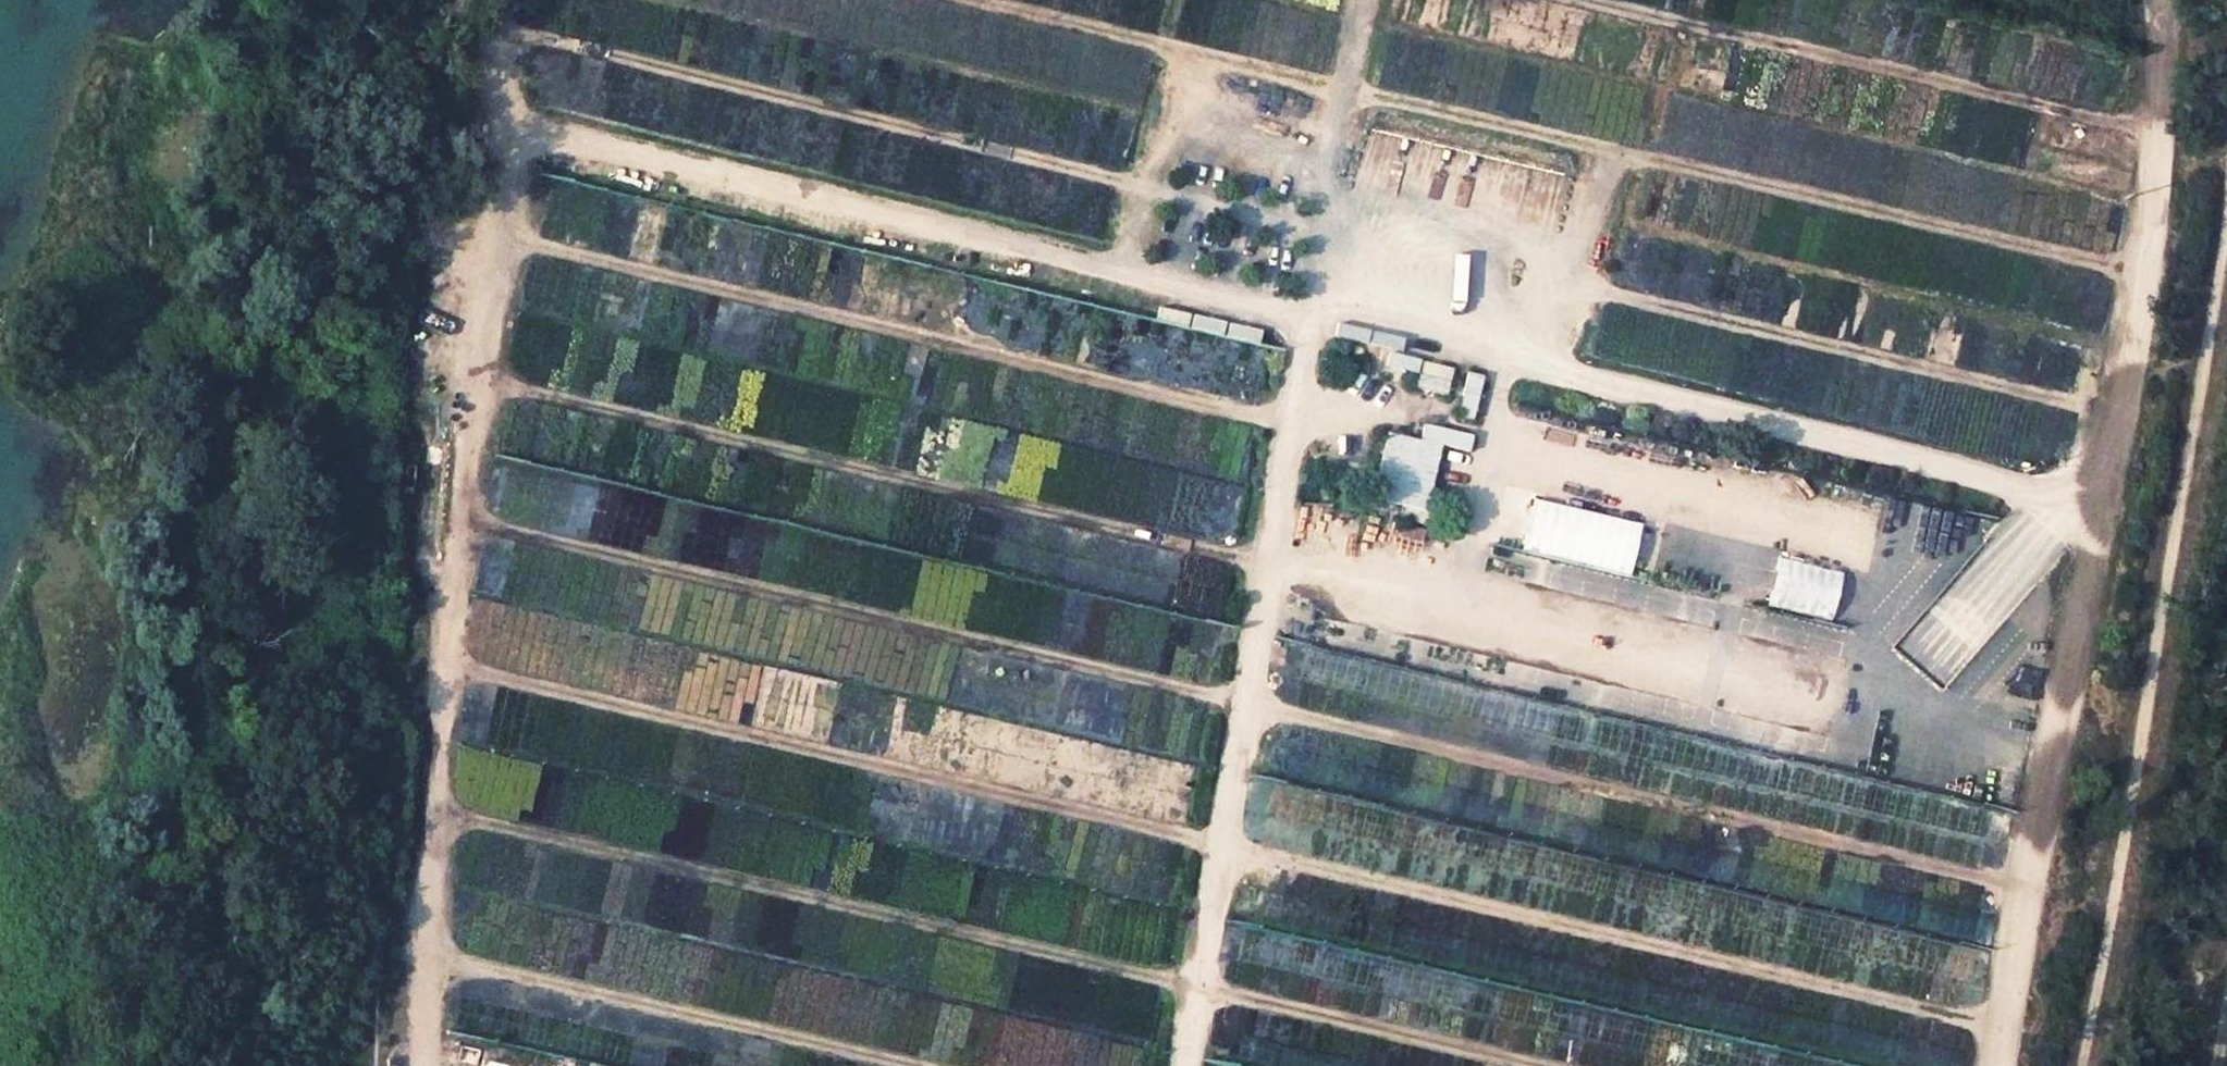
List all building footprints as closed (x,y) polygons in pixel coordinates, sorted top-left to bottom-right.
[(1443,393),(1450,370),(1422,362),(1415,386),(1443,393)] [(1384,432),(1369,499),(1424,512),(1439,446),(1467,452),(1471,435),(1421,423),(1418,439),(1384,432)] [(1628,575),(1639,522),(1530,499),(1519,552),(1628,575)] [(1775,558),(1764,605),(1830,621),(1841,574),(1775,558)] [(1233,960),(1340,984),(1348,951),(1240,927),(1233,960)]
